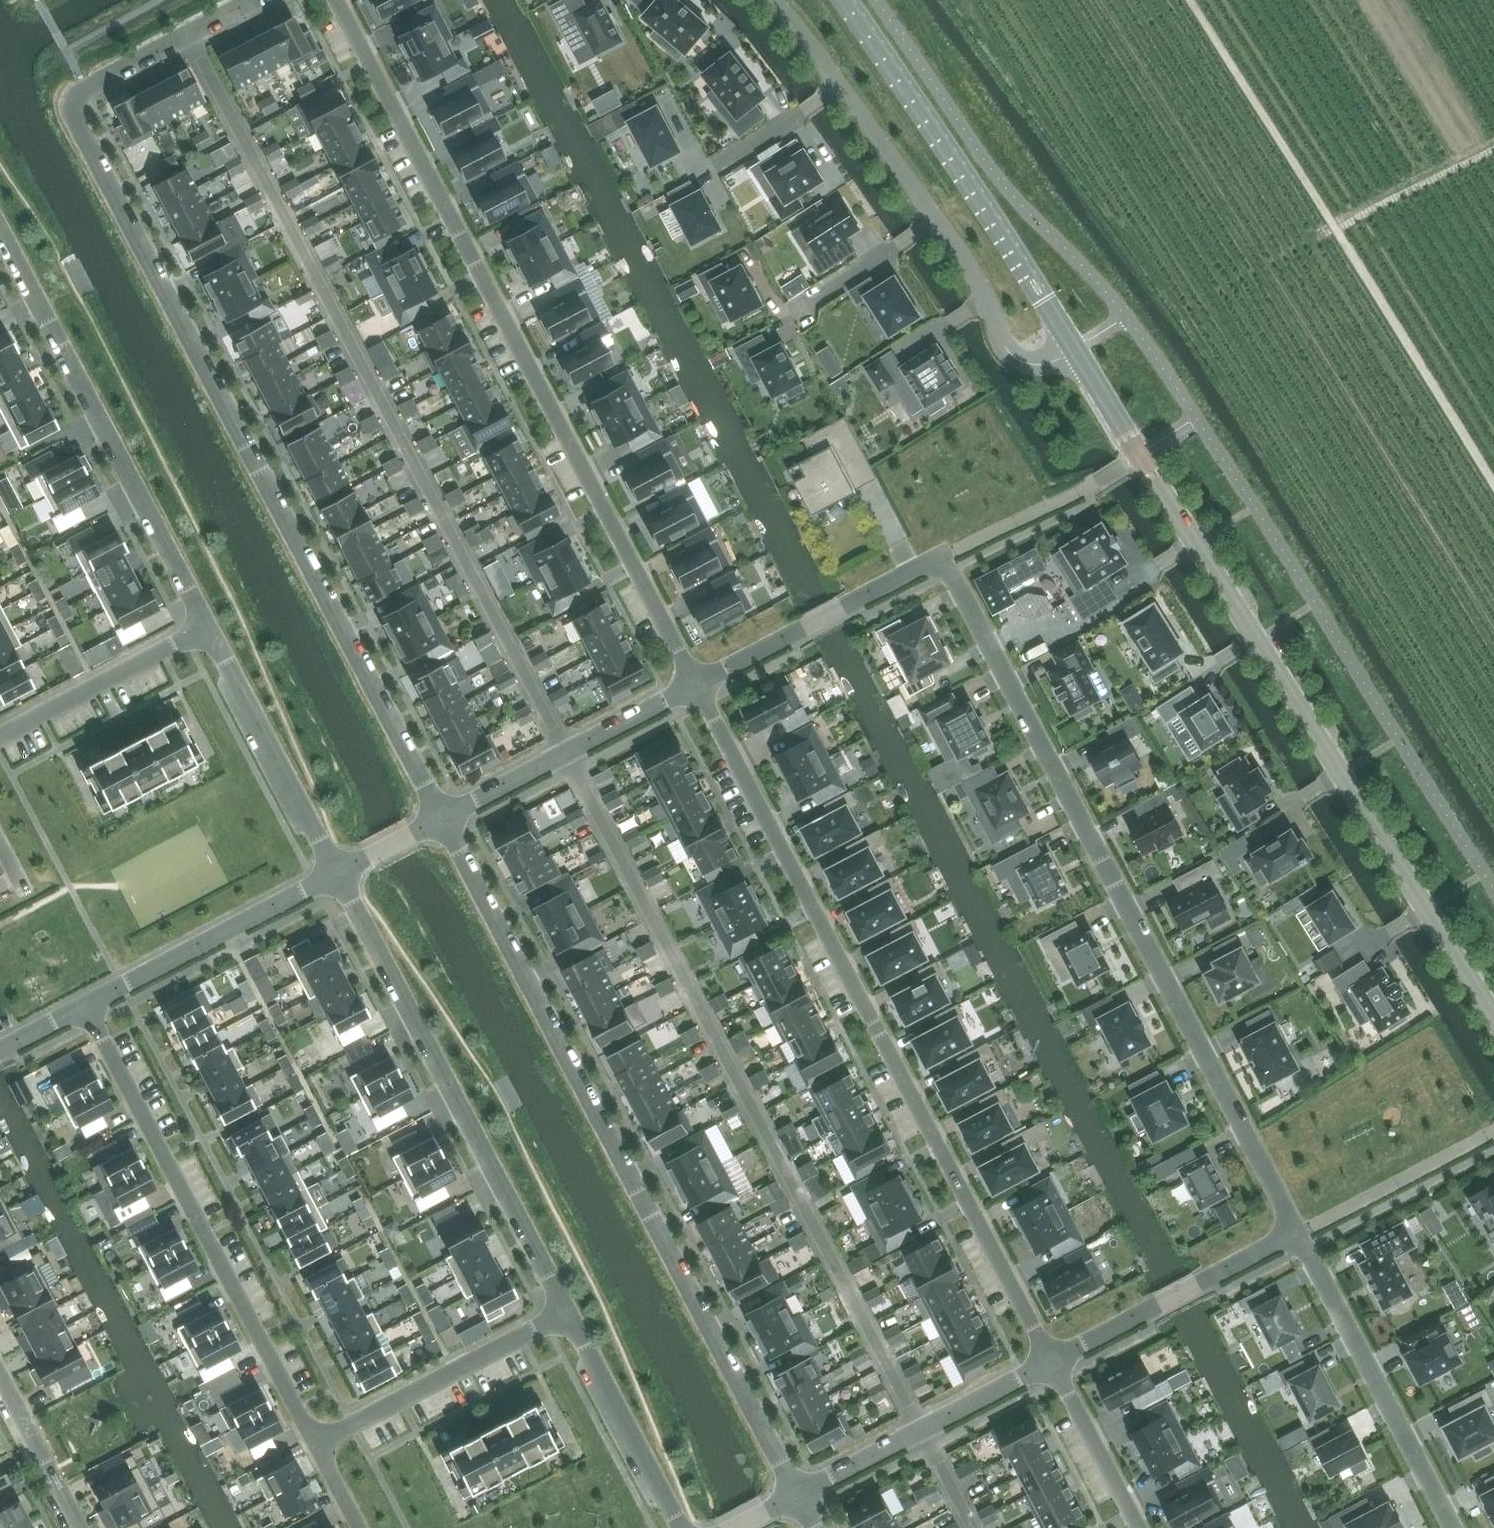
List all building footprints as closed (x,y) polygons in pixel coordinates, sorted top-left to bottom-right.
[(381,20),(418,0),(371,0),(381,20)] [(574,51),(590,43),(596,56),(623,41),(602,0),(599,0),(586,7),(583,0),(565,0),(551,7),(574,51)] [(665,48),(671,41),(686,54),(709,27),(693,14),(694,13),(683,4),(683,5),(677,0),(659,0),(658,1),(657,0),(633,0),(633,1),(648,13),(644,18),(657,29),(651,36),(665,48)] [(407,61),(444,41),(434,21),(441,17),(434,5),(412,16),(418,28),(398,39),(401,44),(399,45),(406,58),(404,58),(405,59),(406,59),(407,61)] [(290,61),(290,62),(292,66),(319,51),(308,31),(301,34),(292,17),(272,27),(290,61)] [(271,72),(290,62),(290,61),(272,27),(272,28),(272,29),(254,39),(271,72)] [(237,48),(254,80),(271,72),(254,39),(237,48)] [(407,61),(409,63),(407,64),(408,65),(409,64),(416,77),(418,76),(421,81),(440,71),(447,82),(469,71),(462,58),(455,62),(444,41),(407,61)] [(218,57),(236,90),(254,80),(237,48),(218,57)] [(737,118),(730,123),(740,137),(765,117),(756,105),(766,97),(731,53),(704,75),(715,90),(708,96),(719,110),(727,104),(737,118)] [(494,90),(507,86),(500,62),(487,66),(494,90)] [(169,79),(187,112),(205,102),(206,102),(188,69),(169,79)] [(434,115),(431,116),(432,117),(433,116),(440,131),(439,131),(440,132),(442,131),(445,135),(468,123),(482,116),(481,115),(490,111),(478,87),(471,74),(449,86),(455,98),(431,110),(434,115)] [(151,88),(169,121),(187,112),(169,79),(151,88)] [(310,99),(317,95),(311,82),(303,86),(310,99)] [(310,99),(303,86),(296,90),(303,103),(310,99)] [(151,131),(151,130),(169,121),(151,88),(134,97),(133,96),(151,131)] [(615,91),(594,102),(601,116),(622,104),(615,91)] [(310,99),(303,103),(295,106),(310,134),(314,131),(347,113),(347,114),(349,113),(338,93),(320,102),(317,95),(310,99)] [(151,131),(133,96),(113,107),(122,124),(115,128),(126,148),(153,134),(151,130),(151,131)] [(272,96),(265,99),(271,112),(279,108),(272,96)] [(271,112),(265,99),(257,103),(262,112),(264,116),(271,112)] [(653,167),(681,152),(658,107),(644,115),(636,101),(612,114),(620,129),(630,124),(653,167)] [(482,116),(468,123),(472,130),(494,118),(490,111),(481,115),(482,116)] [(356,131),(347,114),(347,113),(314,131),(323,149),(356,131)] [(598,141),(620,129),(612,114),(589,126),(598,141)] [(501,131),(494,118),(472,130),(478,142),(453,155),(457,163),(456,164),(456,165),(458,164),(461,171),(460,172),(460,173),(461,172),(466,180),(505,160),(492,136),(501,131)] [(206,131),(199,135),(205,147),(213,143),(206,131)] [(356,131),(323,149),(333,167),(366,149),(356,131)] [(199,135),(191,138),(198,151),(205,147),(199,135)] [(265,156),(280,148),(277,142),(262,150),(265,156)] [(782,149),(778,144),(758,157),(761,162),(782,149)] [(794,158),(787,146),(782,149),(761,162),(781,193),(770,199),(783,219),(803,207),(797,196),(812,187),(813,188),(825,181),(817,169),(816,170),(804,152),(794,158)] [(269,163),(284,155),(280,148),(265,156),(269,163)] [(366,149),(333,167),(343,186),(376,168),(376,169),(377,169),(367,148),(366,149)] [(172,172),(179,168),(173,155),(165,159),(172,172)] [(239,157),(224,164),(227,171),(242,163),(239,157)] [(165,159),(158,163),(165,175),(172,172),(165,159)] [(495,174),(501,186),(476,199),(489,224),(528,204),(528,203),(536,199),(524,175),(517,162),(495,174)] [(242,163),(227,171),(231,177),(245,169),(242,163)] [(385,187),(376,169),(376,168),(343,186),(352,204),(385,187)] [(162,205),(196,188),(186,169),(153,186),(162,205)] [(285,192),(299,185),(296,178),(281,186),(285,192)] [(669,193),(675,204),(673,206),(693,245),(721,230),(721,231),(723,230),(722,228),(721,228),(715,215),(714,213),(710,207),(711,207),(710,205),(709,205),(703,192),(702,190),(700,191),(700,192),(697,193),(691,182),(669,193)] [(288,199),(303,191),(299,185),(285,192),(288,199)] [(362,222),(395,205),(385,187),(352,204),(362,222)] [(172,223),(205,206),(196,188),(162,205),(172,223)] [(258,193),(243,201),(246,207),(261,199),(258,193)] [(261,199),(246,207),(250,214),(264,206),(261,199)] [(810,260),(820,275),(854,253),(845,239),(860,230),(855,221),(848,211),(843,203),(802,229),(819,255),(810,260)] [(395,205),(362,222),(376,249),(393,240),(389,233),(407,224),(406,223),(404,224),(400,216),(402,215),(402,214),(400,215),(395,205)] [(214,224),(214,223),(205,206),(172,223),(181,240),(181,241),(214,224)] [(515,266),(552,246),(559,242),(542,209),(519,221),(526,233),(506,243),(509,249),(506,250),(513,263),(512,263),(513,264),(514,263),(515,266)] [(304,230),(319,222),(315,215),(301,223),(304,230)] [(229,242),(218,221),(214,223),(214,224),(181,241),(181,240),(180,241),(191,262),(229,242)] [(307,236),(322,228),(319,222),(304,230),(307,236)] [(317,255),(353,243),(349,230),(313,243),(317,255)] [(515,266),(516,268),(515,269),(515,270),(517,269),(523,282),(525,281),(528,286),(548,275),(554,287),(576,275),(559,242),(552,246),(515,266)] [(217,256),(223,268),(203,278),(206,283),(203,284),(204,286),(204,285),(211,297),(210,298),(211,299),(212,301),(250,281),(239,261),(246,257),(240,244),(217,256)] [(365,260),(383,293),(427,269),(426,267),(427,266),(425,266),(419,254),(417,255),(414,249),(394,259),(388,248),(365,260)] [(324,268),(328,274),(342,267),(339,260),(324,268)] [(733,319),(743,314),(745,318),(760,310),(758,306),(762,304),(742,267),(728,275),(722,264),(699,276),(711,297),(719,293),(733,319)] [(430,272),(429,271),(428,272),(427,269),(383,293),(400,326),(422,314),(416,302),(436,292),(433,286),(435,285),(429,273),(430,272)] [(850,292),(858,304),(868,298),(891,334),(919,316),(918,314),(920,313),(912,301),(910,303),(895,279),(879,290),(871,278),(850,292)] [(556,290),(563,302),(539,315),(542,319),(539,321),(540,322),(541,321),(548,335),(547,336),(548,337),(550,335),(552,340),(589,320),(598,316),(585,292),(586,292),(579,279),(556,290)] [(693,279),(676,289),(681,299),(699,290),(693,279)] [(268,298),(260,301),(250,281),(212,301),(213,303),(213,304),(214,304),(221,316),(220,316),(220,317),(223,316),(226,321),(246,310),(252,322),(274,310),(268,298)] [(313,298),(310,291),(295,299),(298,306),(313,298)] [(427,351),(460,333),(460,332),(455,323),(456,322),(456,321),(454,322),(450,314),(452,314),(451,313),(434,322),(430,315),(413,324),(427,350),(427,351)] [(244,360),(277,343),(278,343),(281,341),(271,322),(271,321),(234,340),(244,360)] [(579,334),(586,346),(560,360),(573,385),(612,364),(600,340),(609,336),(602,323),(579,334)] [(330,330),(315,338),(319,344),(333,336),(330,330)] [(0,335),(0,361),(18,352),(8,331),(0,335)] [(437,370),(470,352),(471,353),(472,352),(461,332),(460,332),(460,333),(427,351),(427,350),(423,352),(433,373),(438,370),(437,370)] [(319,344),(322,350),(337,343),(333,336),(319,344)] [(795,368),(790,358),(782,343),(770,350),(762,336),(736,350),(744,365),(755,360),(764,378),(774,397),(786,391),(790,398),(804,391),(801,383),(803,382),(795,368)] [(253,378),(287,361),(278,343),(277,343),(244,360),(253,378)] [(381,344),(370,353),(378,363),(389,354),(381,344)] [(906,376),(926,408),(964,385),(953,369),(955,368),(954,366),(952,367),(949,362),(950,361),(949,359),(948,360),(938,344),(902,367),(892,352),(866,369),(881,392),(906,376)] [(0,361),(0,386),(26,372),(17,354),(19,353),(18,352),(0,361)] [(437,370),(438,370),(447,388),(480,370),(471,353),(470,352),(437,370)] [(263,396),(296,379),(287,361),(253,378),(263,396)] [(381,375),(395,367),(392,361),(377,369),(381,375)] [(838,362),(827,369),(833,378),(844,371),(838,362)] [(349,366),(334,374),(338,380),(352,373),(349,366)] [(384,382),(399,374),(395,367),(381,375),(384,382)] [(447,388),(456,406),(489,388),(480,370),(447,388)] [(610,393),(590,404),(593,409),(591,411),(598,423),(597,424),(597,425),(598,424),(599,426),(644,403),(626,370),(604,382),(610,393)] [(0,386),(0,410),(37,391),(26,372),(0,386)] [(352,373),(338,380),(341,387),(356,379),(352,373)] [(272,414),(306,397),(305,396),(296,379),(263,396),(272,414)] [(499,406),(489,388),(456,406),(465,423),(466,424),(499,406)] [(0,410),(0,412),(9,429),(48,409),(48,408),(46,409),(37,391),(0,410)] [(272,414),(271,414),(282,435),(320,415),(309,394),(305,396),(306,397),(272,414)] [(400,412),(415,405),(412,398),(397,406),(400,412)] [(661,436),(644,403),(599,426),(601,429),(599,429),(600,430),(601,430),(608,442),(610,441),(613,447),(633,436),(639,448),(661,436)] [(404,419),(418,411),(415,405),(400,412),(404,419)] [(480,451),(480,450),(497,441),(493,435),(510,426),(500,405),(499,406),(466,424),(465,423),(461,426),(476,453),(480,451)] [(48,409),(9,429),(20,450),(59,429),(48,409)] [(374,414),(359,422),(363,428),(377,420),(374,414)] [(813,515),(856,492),(838,458),(861,446),(845,417),(822,429),(826,437),(808,446),(808,444),(806,444),(813,457),(789,469),(813,515)] [(363,428),(366,434),(381,427),(377,420),(363,428)] [(329,446),(319,427),(286,444),(296,463),(329,446)] [(419,448),(434,441),(431,434),(416,442),(419,448)] [(341,447),(353,466),(371,455),(359,436),(341,447)] [(480,450),(480,451),(494,477),(527,460),(521,449),(522,448),(520,449),(516,441),(518,440),(517,439),(500,448),(497,441),(480,450)] [(626,480),(624,481),(624,482),(625,482),(633,496),(632,496),(632,497),(635,496),(637,501),(674,481),(682,476),(670,453),(670,452),(663,439),(641,451),(647,463),(624,476),(626,480)] [(423,455),(437,447),(434,441),(419,448),(423,455)] [(305,481),(338,464),(329,446),(296,463),(305,481)] [(51,452),(24,466),(31,480),(35,478),(45,497),(87,474),(77,454),(57,465),(51,452)] [(385,470),(400,463),(396,456),(382,464),(385,470)] [(494,477),(503,495),(536,478),(527,460),(494,477)] [(400,463),(385,470),(388,477),(403,469),(400,463)] [(315,500),(348,482),(338,464),(305,481),(315,500)] [(45,497),(55,516),(51,518),(59,532),(85,518),(79,505),(98,495),(87,474),(45,497)] [(0,481),(0,497),(9,514),(22,507),(6,478),(0,481)] [(546,496),(545,495),(536,478),(503,495),(513,513),(546,496)] [(670,507),(645,521),(649,529),(648,529),(648,530),(650,529),(653,536),(652,537),(652,538),(654,537),(658,546),(697,525),(705,520),(693,497),(693,496),(686,483),(664,495),(670,507)] [(447,501),(462,494),(458,487),(444,495),(447,501)] [(330,528),(363,510),(353,492),(354,492),(353,491),(320,509),(330,528)] [(450,508),(465,500),(462,494),(447,501),(450,508)] [(513,513),(527,540),(543,531),(540,524),(557,515),(546,494),(545,495),(546,496),(513,513)] [(418,497),(417,497),(403,504),(406,511),(421,503),(418,497)] [(406,511),(410,517),(424,509),(421,503),(406,511)] [(339,546),(372,529),(373,529),(363,510),(330,528),(339,546)] [(1071,598),(1084,620),(1118,598),(1105,578),(1127,564),(1127,565),(1129,564),(1128,562),(1127,562),(1120,549),(1121,548),(1114,536),(1112,537),(1104,524),(1103,522),(1101,524),(1089,532),(1086,528),(1074,535),(1077,539),(1064,547),(1062,548),(1063,550),(1087,588),(1071,598)] [(477,524),(463,531),(466,538),(481,530),(477,524)] [(466,538),(472,548),(493,537),(487,526),(481,530),(466,538)] [(670,563),(672,568),(670,569),(670,570),(671,569),(679,584),(678,584),(678,585),(681,584),(683,588),(720,569),(720,568),(728,564),(716,540),(709,527),(687,539),(693,551),(670,563)] [(97,541),(91,528),(67,540),(85,573),(122,553),(123,555),(128,552),(117,531),(97,541)] [(339,546),(349,564),(382,547),(373,529),(372,529),(339,546)] [(437,533),(436,533),(422,541),(425,547),(440,539),(437,533)] [(543,579),(542,579),(579,559),(578,557),(579,556),(579,555),(578,556),(571,543),(569,544),(566,539),(546,549),(540,538),(518,549),(536,583),(543,579)] [(425,547),(429,553),(443,546),(440,539),(425,547)] [(13,557),(22,552),(17,543),(8,548),(13,557)] [(382,547),(349,564),(358,582),(391,565),(382,547)] [(993,613),(994,615),(996,614),(1014,604),(1016,604),(1015,602),(1008,589),(1046,570),(1047,569),(1046,568),(1037,550),(1036,549),(1035,549),(1035,550),(976,580),(994,613),(993,613)] [(22,552),(13,557),(18,566),(27,561),(22,552)] [(122,553),(85,573),(95,592),(132,573),(123,555),(122,553)] [(582,562),(582,561),(581,562),(579,559),(542,579),(543,579),(553,599),(546,603),(553,615),(575,604),(569,592),(589,582),(586,576),(588,575),(581,562),(582,562)] [(369,602),(402,584),(391,565),(358,582),(369,602)] [(691,608),(704,633),(743,613),(743,612),(751,608),(739,584),(733,571),(710,583),(716,595),(691,608)] [(132,573),(95,592),(105,611),(142,592),(142,591),(132,573)] [(457,573),(444,580),(450,591),(453,589),(463,584),(457,573)] [(32,593),(41,588),(36,579),(27,584),(32,593)] [(396,596),(402,608),(382,618),(393,640),(428,621),(418,601),(425,597),(418,584),(396,596)] [(41,588),(32,593),(37,602),(46,597),(41,588)] [(142,592),(105,611),(122,644),(146,632),(139,619),(158,609),(147,588),(142,591),(142,592)] [(69,606),(64,597),(55,602),(60,611),(69,606)] [(567,613),(581,640),(615,622),(609,612),(610,611),(605,602),(588,611),(584,604),(567,613)] [(60,611),(64,620),(73,615),(69,606),(60,611)] [(1155,606),(1126,624),(1154,668),(1148,672),(1156,684),(1182,668),(1175,657),(1184,652),(1155,606)] [(12,627),(2,609),(0,610),(0,633),(12,627)] [(51,629),(60,624),(55,615),(46,620),(51,629)] [(934,632),(937,630),(930,618),(906,630),(901,621),(902,621),(901,619),(877,632),(883,644),(888,642),(898,662),(938,641),(934,632)] [(446,638),(439,641),(428,621),(393,640),(404,661),(424,651),(430,662),(453,650),(446,638)] [(581,640),(591,658),(624,640),(615,622),(581,640)] [(65,634),(60,624),(51,629),(56,638),(65,634)] [(15,650),(22,646),(12,627),(0,633),(0,656),(14,649),(15,650)] [(492,638),(488,631),(474,639),(477,646),(492,638)] [(634,658),(633,658),(624,640),(591,658),(600,675),(600,676),(634,658)] [(946,648),(943,649),(938,641),(898,662),(909,682),(904,684),(911,696),(934,683),(934,682),(933,683),(928,673),(953,660),(946,648)] [(1050,672),(1049,673),(1049,674),(1050,674),(1062,698),(1071,714),(1070,714),(1071,716),(1073,715),(1075,713),(1078,719),(1094,710),(1091,705),(1100,700),(1102,700),(1101,698),(1088,674),(1095,670),(1080,641),(1053,655),(1060,667),(1050,672)] [(75,653),(70,643),(61,648),(66,658),(75,653)] [(502,659),(495,647),(481,655),(487,666),(488,666),(502,659)] [(24,668),(15,650),(14,649),(0,656),(0,680),(24,668)] [(533,665),(548,657),(545,651),(530,659),(533,665)] [(822,656),(811,662),(813,667),(824,660),(822,656)] [(548,657),(533,665),(537,672),(551,664),(548,657)] [(634,657),(633,658),(634,658),(600,676),(600,675),(596,677),(610,705),(631,694),(628,687),(645,678),(634,657)] [(412,680),(423,700),(456,683),(446,663),(412,680)] [(35,688),(24,668),(0,680),(0,699),(3,705),(35,688)] [(509,670),(494,678),(497,684),(512,676),(509,670)] [(512,676),(497,684),(501,690),(515,683),(512,676)] [(423,700),(432,718),(465,701),(456,683),(423,700)] [(752,725),(756,733),(782,720),(788,732),(811,720),(804,707),(803,707),(791,683),(783,687),(743,708),(747,716),(747,717),(748,717),(751,724),(751,725),(752,725)] [(564,687),(549,695),(552,701),(567,693),(564,687)] [(1202,749),(1203,751),(1205,750),(1233,732),(1234,731),(1233,730),(1225,717),(1224,715),(1220,710),(1221,710),(1220,708),(1219,708),(1211,695),(1210,694),(1209,695),(1200,700),(1192,687),(1163,705),(1172,719),(1180,714),(1181,714),(1202,749)] [(552,701),(556,708),(570,700),(567,693),(552,701)] [(900,695),(889,701),(898,718),(909,712),(900,695)] [(921,711),(938,743),(949,738),(960,759),(973,752),(976,757),(990,750),(987,745),(990,743),(992,742),(991,740),(984,728),(979,717),(972,705),(972,704),(971,703),(969,704),(960,709),(953,695),(921,711)] [(442,736),(475,719),(465,701),(432,718),(442,736)] [(528,706),(513,714),(516,720),(531,712),(528,706)] [(531,712),(516,720),(520,726),(534,719),(531,712)] [(911,713),(902,718),(907,726),(915,721),(911,713)] [(1092,763),(1090,760),(1089,760),(1102,784),(1103,784),(1101,780),(1105,779),(1107,784),(1115,780),(1119,787),(1116,789),(1116,790),(1140,777),(1140,776),(1136,778),(1133,771),(1143,765),(1129,738),(1143,731),(1145,735),(1146,734),(1134,716),(1105,731),(1105,732),(1109,730),(1116,743),(1092,756),(1095,761),(1092,763)] [(184,722),(182,717),(174,721),(177,726),(184,722)] [(484,737),(484,736),(475,719),(442,736),(451,753),(451,754),(484,737)] [(179,730),(177,726),(174,721),(160,728),(142,737),(131,743),(136,753),(141,763),(149,778),(154,788),(166,781),(183,772),(197,765),(194,760),(192,755),(190,751),(188,747),(181,734),(179,730)] [(177,726),(179,730),(186,726),(184,722),(177,726)] [(776,757),(779,763),(777,764),(784,776),(783,777),(783,778),(784,778),(785,780),(830,756),(813,723),(790,735),(796,747),(776,757)] [(189,730),(186,726),(179,730),(181,734),(189,730)] [(502,761),(488,734),(484,736),(484,737),(451,754),(451,753),(450,754),(460,775),(478,765),(481,772),(502,761)] [(650,781),(687,761),(688,762),(689,761),(678,741),(661,750),(657,743),(636,754),(650,781)] [(111,810),(154,788),(149,778),(141,763),(136,753),(131,743),(88,766),(90,771),(93,775),(95,780),(101,792),(104,797),(106,801),(108,805),(111,810)] [(198,747),(195,743),(188,747),(190,751),(198,747)] [(190,751),(192,755),(200,751),(198,747),(190,751)] [(202,756),(200,751),(192,755),(194,760),(202,756)] [(205,761),(202,756),(194,760),(197,765),(205,761)] [(830,756),(785,780),(786,782),(785,782),(786,783),(787,783),(794,795),(795,794),(798,800),(819,789),(825,801),(847,789),(830,756)] [(1217,775),(1241,813),(1231,819),(1238,831),(1260,818),(1253,807),(1270,797),(1266,792),(1270,790),(1263,779),(1263,778),(1258,771),(1255,773),(1245,757),(1217,775)] [(872,758),(862,763),(869,777),(879,771),(872,758)] [(660,800),(698,780),(688,762),(687,761),(650,781),(660,800)] [(980,763),(973,767),(976,773),(983,769),(980,763)] [(83,775),(90,771),(88,766),(80,770),(83,775)] [(970,795),(984,821),(994,841),(1021,827),(1017,818),(1027,813),(1029,812),(1028,811),(1021,798),(1022,797),(1021,796),(1020,797),(1016,789),(1017,788),(1017,787),(1015,787),(1009,775),(1008,773),(1007,774),(997,779),(991,767),(963,782),(970,795)] [(83,775),(85,779),(93,775),(90,771),(83,775)] [(93,775),(85,779),(87,784),(95,780),(93,775)] [(708,799),(698,780),(660,800),(670,819),(708,799)] [(970,795),(963,782),(955,786),(962,799),(970,795)] [(1177,783),(1164,790),(1164,791),(1168,798),(1173,795),(1177,802),(1186,797),(1177,783)] [(606,804),(621,796),(618,790),(603,797),(606,804)] [(804,830),(809,839),(817,854),(860,832),(848,809),(858,804),(851,791),(825,805),(831,816),(804,830)] [(1129,825),(1144,854),(1159,846),(1161,850),(1174,843),(1172,839),(1183,833),(1169,806),(1171,804),(1168,798),(1164,791),(1142,803),(1148,815),(1129,825)] [(104,797),(101,792),(94,796),(96,801),(104,797)] [(742,795),(729,798),(731,810),(745,807),(742,795)] [(621,796),(606,804),(610,810),(621,804),(624,802),(621,796)] [(96,801),(98,805),(106,801),(104,797),(96,801)] [(718,818),(717,818),(708,799),(670,819),(680,838),(718,818)] [(106,801),(98,805),(101,809),(108,805),(106,801)] [(621,804),(610,810),(616,823),(627,817),(621,804)] [(111,810),(108,805),(101,809),(103,814),(111,810)] [(581,808),(567,816),(570,823),(585,815),(581,808)] [(528,811),(508,821),(511,828),(494,837),(505,858),(506,857),(505,857),(538,839),(539,840),(543,838),(528,811)] [(570,823),(573,829),(588,821),(585,815),(570,823)] [(717,818),(718,818),(680,838),(691,858),(695,856),(695,855),(728,838),(729,838),(718,817),(717,818)] [(626,842),(641,834),(638,828),(623,836),(626,842)] [(853,858),(827,872),(839,896),(882,874),(870,851),(887,842),(880,830),(847,847),(853,858)] [(1291,832),(1248,859),(1256,872),(1264,867),(1271,879),(1301,861),(1304,865),(1310,861),(1308,858),(1312,856),(1302,840),(1298,843),(1291,832)] [(626,842),(630,849),(644,841),(641,834),(626,842)] [(579,838),(567,845),(573,855),(585,848),(579,838)] [(695,855),(695,856),(709,881),(725,873),(722,866),(739,857),(739,856),(738,856),(734,848),(735,848),(734,847),(733,848),(728,838),(695,855)] [(515,875),(548,857),(547,857),(539,840),(538,839),(505,857),(506,857),(515,875)] [(1071,892),(1070,890),(1070,891),(1051,854),(1050,853),(1049,853),(1049,854),(1043,857),(1036,844),(994,867),(1001,880),(1019,871),(1038,909),(1069,893),(1071,892)] [(589,859),(592,865),(607,858),(604,851),(589,859)] [(515,875),(525,895),(547,883),(563,875),(562,874),(551,854),(547,857),(548,857),(515,875)] [(1177,879),(1185,893),(1169,901),(1174,910),(1173,910),(1179,921),(1184,930),(1226,907),(1212,880),(1221,875),(1213,860),(1177,879)] [(661,873),(658,866),(643,874),(646,880),(661,873)] [(563,875),(547,883),(549,888),(572,876),(569,871),(563,875)] [(646,880),(650,887),(664,879),(661,873),(646,880)] [(549,888),(555,899),(535,910),(538,915),(535,916),(536,917),(543,929),(542,929),(543,931),(543,930),(545,932),(589,909),(572,876),(549,888)] [(875,901),(849,914),(862,939),(904,916),(892,893),(898,890),(892,878),(870,890),(875,901)] [(759,902),(758,899),(759,899),(759,898),(757,899),(751,886),(749,887),(746,881),(726,892),(720,880),(697,892),(715,925),(759,902)] [(1307,909),(1329,943),(1330,945),(1331,944),(1356,929),(1357,928),(1356,926),(1348,913),(1347,912),(1344,906),(1343,905),(1334,892),(1335,892),(1334,890),(1332,891),(1308,907),(1308,906),(1306,907),(1307,909)] [(759,902),(715,925),(732,958),(754,946),(748,935),(769,924),(766,918),(767,917),(761,905),(762,904),(761,903),(760,904),(759,902)] [(606,942),(589,909),(545,932),(546,934),(545,935),(546,936),(546,935),(553,948),(552,948),(553,949),(555,948),(558,953),(578,942),(584,954),(606,942)] [(871,957),(876,966),(884,981),(926,958),(914,936),(921,932),(914,920),(892,932),(898,943),(871,957)] [(1104,955),(1103,953),(1099,946),(1100,946),(1099,945),(1092,933),(1093,933),(1092,931),(1090,932),(1083,936),(1075,922),(1042,940),(1050,955),(1060,950),(1078,983),(1079,985),(1080,984),(1109,969),(1111,968),(1110,966),(1104,955)] [(1257,925),(1246,931),(1254,947),(1265,941),(1257,925)] [(339,958),(328,936),(311,945),(308,938),(290,947),(294,954),(287,958),(298,979),(335,959),(336,960),(339,958)] [(1219,996),(1221,1001),(1259,981),(1242,951),(1243,950),(1236,937),(1214,949),(1221,961),(1216,963),(1219,969),(1208,975),(1210,980),(1218,996),(1219,996)] [(654,948),(651,941),(636,949),(640,955),(654,948)] [(760,983),(759,982),(792,965),(787,955),(788,954),(788,953),(787,954),(782,946),(783,945),(783,944),(766,954),(762,947),(741,958),(755,985),(760,983)] [(640,955),(643,962),(658,954),(654,948),(640,955)] [(1335,950),(1320,959),(1328,971),(1342,962),(1335,950)] [(606,973),(596,953),(563,970),(573,990),(606,973)] [(345,978),(336,960),(335,959),(298,979),(309,999),(316,995),(315,994),(345,978)] [(1379,1030),(1380,1032),(1382,1030),(1388,1026),(1390,1029),(1407,1019),(1405,1015),(1409,1013),(1411,1012),(1409,1010),(1400,996),(1401,995),(1403,994),(1402,992),(1397,984),(1396,982),(1394,983),(1394,984),(1393,984),(1384,970),(1383,968),(1381,969),(1373,975),(1364,961),(1334,980),(1349,1004),(1359,998),(1379,1030)] [(920,985),(895,998),(893,999),(898,1008),(906,1023),(948,1001),(936,978),(943,974),(936,962),(914,974),(920,985)] [(769,1001),(802,984),(802,983),(792,965),(759,982),(760,983),(769,1001)] [(573,990),(583,1008),(616,991),(606,973),(573,990)] [(278,996),(266,974),(254,980),(266,1003),(278,996)] [(670,977),(655,985),(659,991),(673,984),(670,977)] [(315,994),(316,995),(325,1013),(355,998),(355,997),(345,978),(315,994)] [(238,985),(242,994),(252,989),(247,980),(238,985)] [(775,1023),(812,1003),(813,1004),(814,1003),(803,983),(802,983),(802,984),(769,1001),(764,1003),(775,1023)] [(659,991),(662,998),(677,990),(673,984),(659,991)] [(242,994),(247,1003),(256,998),(252,989),(242,994)] [(616,991),(583,1008),(592,1026),(592,1027),(625,1009),(625,1008),(616,991)] [(206,1013),(195,993),(163,1010),(174,1031),(176,1030),(175,1029),(206,1013)] [(710,1000),(713,1007),(728,999),(724,993),(710,1000)] [(242,995),(228,1002),(234,1012),(247,1006),(242,995)] [(325,1013),(336,1035),(337,1034),(343,1045),(364,1034),(358,1023),(370,1017),(358,995),(355,997),(355,998),(325,1013)] [(1111,996),(1083,1011),(1096,1035),(1106,1029),(1110,1036),(1107,1037),(1105,1041),(1112,1052),(1115,1053),(1118,1052),(1121,1058),(1148,1044),(1150,1043),(1149,1041),(1149,1042),(1142,1029),(1143,1028),(1138,1018),(1137,1019),(1137,1018),(1130,1006),(1129,1004),(1128,1005),(1119,1010),(1111,996)] [(713,1007),(716,1013),(731,1005),(728,999),(713,1007)] [(282,1012),(277,1003),(268,1008),(273,1017),(282,1012)] [(822,1022),(813,1004),(812,1003),(775,1023),(785,1043),(790,1040),(789,1040),(822,1022)] [(916,1041),(920,1050),(928,1065),(971,1043),(959,1020),(965,1017),(959,1004),(936,1016),(942,1027),(916,1041)] [(592,1026),(591,1026),(602,1047),(636,1029),(625,1008),(625,1009),(592,1027),(592,1026)] [(1255,1056),(1260,1066),(1257,1068),(1264,1081),(1267,1080),(1269,1082),(1297,1067),(1275,1026),(1277,1025),(1270,1011),(1247,1022),(1254,1036),(1246,1040),(1248,1043),(1244,1044),(1251,1058),(1255,1056)] [(273,1017),(277,1026),(287,1021),(282,1012),(273,1017)] [(185,1048),(216,1032),(206,1013),(175,1029),(176,1030),(185,1048)] [(258,1023),(263,1032),(272,1027),(267,1018),(258,1023)] [(789,1040),(790,1040),(799,1058),(799,1059),(833,1041),(832,1041),(822,1022),(789,1040)] [(696,1026),(681,1034),(685,1040),(699,1033),(696,1026)] [(276,1036),(272,1027),(263,1032),(267,1041),(276,1036)] [(730,1039),(733,1045),(748,1037),(744,1031),(730,1039)] [(216,1032),(185,1048),(196,1068),(198,1067),(197,1066),(226,1051),(225,1050),(216,1032)] [(685,1040),(688,1047),(703,1039),(699,1033),(685,1040)] [(364,1034),(343,1045),(347,1054),(368,1042),(364,1034)] [(736,1051),(751,1044),(748,1037),(733,1045),(736,1051)] [(641,1039),(608,1057),(618,1075),(651,1058),(641,1040),(642,1040),(641,1039)] [(833,1040),(832,1041),(833,1041),(799,1059),(799,1058),(795,1060),(809,1088),(830,1076),(827,1070),(844,1061),(833,1040)] [(368,1042),(347,1054),(351,1062),(373,1051),(368,1042)] [(964,1070),(938,1084),(950,1108),(993,1085),(981,1062),(994,1055),(988,1043),(959,1059),(964,1070)] [(243,1067),(232,1047),(225,1050),(226,1051),(197,1066),(198,1067),(207,1084),(235,1069),(236,1070),(243,1067)] [(378,1061),(373,1051),(351,1062),(357,1073),(349,1077),(361,1098),(401,1076),(390,1055),(378,1061)] [(277,1059),(281,1068),(291,1063),(286,1054),(277,1059)] [(627,1093),(660,1076),(651,1058),(618,1075),(627,1093)] [(57,1083),(53,1086),(64,1107),(102,1087),(91,1066),(79,1072),(73,1061),(51,1072),(57,1083)] [(704,1076),(718,1069),(715,1062),(700,1070),(704,1076)] [(295,1072),(291,1063),(281,1068),(286,1077),(295,1072)] [(207,1084),(216,1101),(216,1102),(245,1087),(236,1070),(235,1069),(207,1084)] [(718,1069),(704,1076),(707,1083),(722,1075),(718,1069)] [(750,1077),(753,1083),(768,1075),(764,1069),(750,1077)] [(1157,1072),(1131,1086),(1137,1098),(1136,1099),(1134,1100),(1135,1101),(1141,1111),(1130,1117),(1139,1133),(1149,1128),(1155,1138),(1154,1138),(1155,1139),(1157,1139),(1156,1138),(1186,1123),(1187,1122),(1187,1121),(1186,1121),(1180,1110),(1183,1109),(1184,1108),(1184,1107),(1183,1107),(1177,1095),(1177,1094),(1176,1093),(1175,1094),(1173,1095),(1167,1084),(1166,1083),(1165,1083),(1165,1084),(1164,1085),(1157,1072)] [(809,1088),(823,1115),(828,1113),(827,1112),(860,1094),(855,1084),(856,1084),(856,1083),(855,1083),(850,1075),(852,1075),(851,1074),(834,1083),(830,1076),(809,1088)] [(756,1089),(771,1082),(768,1075),(753,1083),(756,1089)] [(401,1104),(413,1098),(401,1076),(361,1098),(377,1130),(406,1115),(401,1104)] [(637,1112),(670,1094),(660,1076),(627,1093),(637,1112)] [(34,1097),(23,1077),(22,1077),(21,1078),(10,1083),(21,1104),(34,1097)] [(107,1125),(101,1114),(113,1108),(102,1087),(64,1107),(75,1128),(80,1126),(85,1136),(107,1125)] [(212,1103),(223,1124),(255,1108),(245,1087),(216,1102),(216,1101),(212,1103)] [(986,1112),(960,1126),(973,1150),(1012,1129),(1000,1107),(1009,1101),(1003,1089),(981,1101),(986,1112)] [(680,1112),(679,1111),(670,1094),(637,1112),(646,1129),(646,1130),(680,1112)] [(827,1112),(828,1113),(837,1131),(871,1114),(860,1094),(827,1112)] [(312,1104),(303,1109),(308,1118),(317,1114),(312,1104)] [(726,1119),(740,1112),(741,1111),(737,1105),(722,1112),(726,1119)] [(694,1130),(683,1109),(679,1111),(680,1112),(646,1130),(646,1129),(645,1129),(656,1150),(694,1130)] [(308,1118),(313,1128),(322,1123),(317,1114),(308,1118)] [(837,1131),(847,1149),(847,1150),(881,1133),(880,1132),(871,1114),(837,1131)] [(243,1153),(271,1138),(261,1118),(229,1134),(240,1156),(243,1154),(243,1153)] [(781,1136),(796,1129),(792,1122),(778,1130),(781,1136)] [(1009,1154),(982,1168),(995,1192),(1037,1170),(1026,1148),(1051,1135),(1044,1122),(1003,1143),(1009,1154)] [(796,1129),(781,1136),(784,1143),(799,1135),(796,1129)] [(678,1186),(722,1163),(705,1130),(683,1142),(689,1153),(669,1164),(671,1169),(669,1170),(669,1171),(670,1171),(676,1183),(676,1185),(677,1184),(678,1186)] [(327,1131),(317,1137),(322,1146),(331,1141),(327,1131)] [(433,1136),(421,1142),(415,1131),(393,1142),(399,1153),(392,1157),(403,1178),(444,1157),(433,1136)] [(847,1149),(843,1152),(857,1179),(878,1168),(875,1161),(892,1152),(881,1131),(880,1132),(881,1133),(847,1150),(847,1149)] [(252,1171),(281,1156),(271,1138),(243,1153),(243,1154),(252,1171)] [(133,1146),(121,1152),(115,1141),(94,1153),(99,1164),(110,1184),(110,1185),(144,1167),(133,1146)] [(1201,1210),(1202,1209),(1228,1195),(1229,1196),(1230,1195),(1229,1193),(1209,1155),(1208,1154),(1198,1159),(1191,1148),(1166,1161),(1173,1174),(1180,1170),(1200,1209),(1201,1210)] [(1159,1153),(1134,1166),(1138,1174),(1163,1161),(1159,1153)] [(262,1189),(290,1174),(290,1173),(281,1156),(252,1171),(262,1189)] [(346,1156),(341,1159),(337,1161),(342,1170),(351,1165),(346,1156)] [(420,1211),(449,1195),(443,1184),(455,1178),(444,1157),(403,1178),(420,1211)] [(816,1167),(812,1160),(798,1168),(801,1175),(816,1167)] [(691,1207),(711,1196),(717,1208),(740,1196),(722,1163),(678,1186),(679,1188),(678,1189),(679,1190),(679,1189),(686,1202),(685,1202),(686,1203),(689,1202),(691,1207)] [(347,1179),(350,1177),(356,1174),(351,1165),(342,1170),(347,1179)] [(110,1185),(110,1184),(103,1188),(120,1221),(123,1219),(128,1217),(149,1205),(143,1195),(155,1188),(144,1167),(110,1185)] [(804,1181),(819,1173),(816,1167),(801,1175),(804,1181)] [(307,1188),(297,1169),(290,1173),(290,1174),(262,1189),(271,1206),(271,1207),(307,1188)] [(852,1186),(869,1219),(914,1196),(913,1194),(914,1193),(913,1192),(912,1193),(905,1180),(904,1181),(901,1175),(880,1186),(874,1175),(852,1186)] [(1034,1200),(1014,1210),(1017,1216),(1015,1217),(1022,1230),(1021,1230),(1021,1231),(1022,1231),(1024,1233),(1068,1209),(1051,1177),(1028,1188),(1034,1200)] [(777,1181),(759,1190),(766,1205),(770,1203),(785,1195),(777,1181)] [(1482,1217),(1493,1210),(1493,1211),(1493,1184),(1471,1199),(1482,1217)] [(280,1227),(317,1207),(307,1188),(271,1207),(271,1206),(269,1207),(280,1227)] [(773,1209),(788,1201),(785,1195),(770,1203),(773,1209)] [(33,1196),(20,1203),(28,1218),(40,1211),(33,1196)] [(915,1198),(914,1196),(869,1219),(865,1221),(883,1254),(909,1241),(903,1229),(923,1218),(920,1213),(922,1212),(915,1199),(917,1199),(916,1198),(915,1198)] [(357,1211),(366,1206),(361,1197),(352,1202),(357,1211)] [(773,1209),(777,1216),(791,1208),(788,1201),(773,1209)] [(1228,1202),(1219,1207),(1229,1225),(1237,1220),(1228,1202)] [(452,1204),(432,1215),(436,1223),(457,1212),(452,1204)] [(128,1217),(123,1219),(127,1227),(153,1214),(149,1205),(128,1217)] [(366,1206),(357,1211),(361,1220),(370,1215),(366,1206)] [(698,1224),(707,1241),(708,1243),(741,1226),(731,1206),(698,1224)] [(320,1231),(327,1228),(317,1207),(280,1227),(289,1245),(290,1246),(320,1230),(320,1231)] [(1430,1207),(1420,1214),(1424,1220),(1434,1213),(1430,1207)] [(3,1250),(4,1250),(24,1239),(8,1208),(0,1212),(0,1244),(3,1250)] [(1063,1254),(1085,1242),(1068,1209),(1024,1233),(1025,1235),(1024,1236),(1024,1237),(1025,1236),(1032,1248),(1034,1248),(1037,1253),(1057,1243),(1063,1254)] [(441,1234),(452,1254),(452,1255),(482,1239),(483,1240),(487,1238),(475,1216),(463,1222),(457,1212),(436,1223),(442,1234),(441,1234)] [(153,1214),(127,1227),(131,1235),(136,1233),(158,1222),(153,1214)] [(394,1221),(383,1227),(389,1237),(400,1231),(394,1221)] [(158,1222),(136,1233),(131,1235),(148,1268),(186,1247),(175,1226),(163,1233),(158,1222)] [(1369,1259),(1360,1264),(1384,1310),(1414,1294),(1395,1257),(1405,1251),(1416,1246),(1410,1235),(1404,1223),(1379,1236),(1361,1245),(1369,1259)] [(751,1244),(749,1241),(741,1226),(708,1243),(718,1262),(751,1244)] [(330,1250),(325,1241),(320,1231),(320,1230),(290,1246),(289,1245),(287,1246),(298,1267),(330,1250)] [(789,1239),(790,1241),(792,1245),(807,1237),(804,1231),(789,1239)] [(118,1233),(111,1237),(114,1242),(121,1238),(118,1233)] [(353,1254),(378,1248),(375,1234),(350,1239),(353,1254)] [(54,1247),(58,1245),(56,1241),(54,1237),(47,1241),(50,1246),(54,1247)] [(792,1245),(796,1252),(810,1244),(807,1237),(792,1245)] [(915,1275),(916,1276),(949,1258),(948,1257),(940,1242),(942,1242),(941,1241),(940,1242),(939,1239),(940,1239),(939,1238),(922,1247),(918,1240),(902,1249),(915,1275)] [(24,1239),(4,1250),(8,1258),(28,1247),(24,1239)] [(483,1240),(482,1239),(452,1255),(452,1254),(445,1258),(455,1278),(492,1258),(483,1240)] [(760,1262),(760,1261),(751,1244),(718,1262),(727,1279),(727,1280),(760,1262)] [(1045,1283),(1059,1308),(1098,1288),(1098,1287),(1106,1283),(1094,1259),(1087,1246),(1065,1258),(1071,1270),(1045,1283)] [(28,1247),(8,1258),(12,1265),(32,1255),(28,1247)] [(191,1286),(186,1275),(198,1269),(186,1247),(148,1268),(165,1300),(191,1286)] [(388,1247),(378,1252),(383,1261),(392,1256),(388,1247)] [(0,1285),(11,1305),(11,1306),(49,1286),(38,1266),(46,1263),(39,1251),(32,1255),(12,1265),(11,1266),(17,1276),(0,1285)] [(865,1253),(847,1263),(853,1274),(871,1265),(869,1262),(865,1253)] [(383,1261),(388,1270),(397,1266),(392,1256),(383,1261)] [(926,1295),(959,1277),(959,1278),(960,1277),(950,1257),(948,1257),(949,1258),(916,1276),(915,1275),(911,1277),(922,1298),(926,1295)] [(492,1258),(455,1278),(466,1298),(473,1294),(472,1294),(503,1278),(502,1277),(492,1258)] [(336,1260),(304,1277),(315,1298),(318,1297),(318,1296),(346,1281),(346,1280),(336,1260)] [(771,1282),(760,1261),(760,1262),(727,1280),(727,1279),(726,1279),(737,1300),(771,1282)] [(517,1297),(506,1275),(502,1277),(503,1278),(472,1294),(473,1294),(487,1322),(504,1313),(501,1305),(517,1297)] [(327,1314),(356,1299),(356,1300),(363,1296),(353,1276),(346,1280),(346,1281),(318,1296),(318,1297),(327,1314)] [(926,1295),(935,1313),(936,1314),(969,1296),(959,1278),(959,1277),(926,1295)] [(762,1293),(768,1304),(748,1314),(751,1320),(748,1321),(748,1322),(749,1322),(756,1334),(755,1334),(755,1335),(756,1335),(757,1337),(794,1317),(784,1297),(791,1293),(784,1281),(762,1293)] [(411,1293),(406,1283),(397,1288),(402,1297),(411,1293)] [(415,1288),(420,1297),(429,1292),(424,1283),(415,1288)] [(15,1312),(21,1324),(21,1325),(54,1307),(55,1308),(59,1305),(49,1286),(11,1306),(11,1305),(5,1308),(9,1315),(15,1312)] [(864,1295),(867,1301),(882,1293),(879,1287),(864,1295)] [(833,1288),(825,1293),(829,1299),(836,1295),(833,1288)] [(1291,1312),(1282,1294),(1271,1300),(1265,1288),(1241,1300),(1248,1313),(1253,1310),(1274,1349),(1303,1334),(1293,1316),(1294,1316),(1294,1315),(1293,1316),(1291,1312),(1292,1312),(1292,1311),(1291,1312)] [(434,1301),(429,1292),(420,1297),(425,1306),(434,1301)] [(402,1297),(407,1307),(416,1302),(411,1293),(402,1297)] [(867,1301),(871,1307),(885,1300),(882,1293),(867,1301)] [(969,1296),(936,1314),(935,1313),(931,1315),(941,1335),(979,1316),(969,1296)] [(356,1299),(327,1314),(337,1332),(365,1317),(365,1316),(356,1300),(356,1299)] [(188,1349),(229,1328),(217,1307),(206,1313),(200,1302),(178,1313),(184,1324),(177,1328),(188,1349)] [(427,1311),(433,1322),(439,1333),(451,1327),(439,1304),(427,1311)] [(21,1325),(21,1324),(15,1327),(19,1334),(25,1331),(31,1344),(65,1326),(55,1308),(54,1307),(21,1325)] [(346,1350),(382,1331),(372,1312),(365,1316),(365,1317),(337,1332),(346,1349),(346,1350)] [(989,1335),(989,1334),(979,1316),(941,1335),(952,1354),(989,1335)] [(812,1334),(805,1338),(794,1317),(757,1337),(758,1339),(758,1340),(759,1340),(765,1353),(765,1354),(768,1352),(770,1357),(790,1347),(797,1358),(819,1347),(812,1334)] [(417,1325),(422,1335),(431,1330),(426,1321),(417,1325)] [(1407,1355),(1413,1365),(1409,1367),(1418,1383),(1461,1361),(1440,1322),(1405,1341),(1411,1353),(1407,1355)] [(887,1339),(902,1332),(899,1325),(884,1333),(887,1339)] [(36,1366),(75,1345),(65,1326),(31,1344),(38,1356),(32,1359),(36,1366)] [(229,1328),(188,1349),(204,1381),(233,1366),(228,1355),(240,1349),(229,1328)] [(422,1335),(427,1344),(436,1339),(431,1330),(422,1335)] [(355,1370),(392,1350),(382,1331),(346,1350),(346,1349),(344,1350),(354,1369),(355,1370)] [(902,1332),(887,1339),(891,1346),(905,1338),(902,1332)] [(989,1334),(989,1335),(952,1354),(966,1381),(987,1370),(983,1363),(1001,1354),(990,1333),(989,1334)] [(90,1374),(75,1345),(36,1366),(45,1385),(63,1375),(69,1386),(90,1374)] [(864,1346),(849,1354),(852,1360),(867,1352),(864,1346)] [(355,1370),(354,1369),(352,1370),(363,1391),(402,1370),(392,1350),(355,1370)] [(867,1352),(852,1360),(856,1366),(871,1359),(867,1352)] [(786,1395),(819,1378),(823,1376),(813,1357),(813,1356),(775,1375),(786,1395)] [(1312,1420),(1340,1405),(1338,1401),(1337,1399),(1337,1400),(1333,1392),(1334,1392),(1333,1391),(1319,1366),(1309,1371),(1303,1361),(1280,1373),(1286,1384),(1291,1382),(1312,1420)] [(1137,1396),(1144,1408),(1175,1392),(1168,1379),(1155,1386),(1142,1362),(1099,1384),(1112,1410),(1137,1396)] [(907,1378),(922,1370),(919,1363),(904,1371),(907,1378)] [(235,1376),(231,1368),(212,1377),(216,1385),(235,1376)] [(911,1384),(925,1376),(922,1370),(907,1378),(911,1384)] [(235,1376),(216,1385),(221,1394),(227,1390),(239,1384),(235,1376)] [(828,1396),(819,1378),(786,1395),(795,1413),(828,1396)] [(271,1408),(260,1387),(248,1393),(242,1382),(227,1390),(221,1394),(226,1405),(237,1426),(271,1408)] [(886,1388),(883,1382),(868,1390),(872,1396),(886,1388)] [(872,1396),(875,1403),(890,1395),(886,1388),(872,1396)] [(1457,1404),(1464,1418),(1446,1428),(1448,1431),(1444,1433),(1452,1447),(1455,1446),(1460,1456),(1493,1439),(1493,1425),(1485,1408),(1493,1404),(1493,1403),(1486,1389),(1457,1404)] [(838,1414),(837,1413),(828,1396),(795,1413),(804,1431),(805,1431),(838,1414)] [(191,1399),(183,1404),(187,1411),(195,1407),(191,1399)] [(1185,1433),(1168,1400),(1146,1412),(1151,1423),(1131,1434),(1134,1440),(1132,1441),(1139,1453),(1138,1454),(1138,1455),(1139,1454),(1141,1456),(1185,1433)] [(541,1401),(534,1405),(536,1410),(544,1406),(541,1401)] [(557,1449),(554,1444),(552,1440),(550,1435),(543,1423),(542,1422),(541,1418),(538,1414),(536,1410),(534,1405),(490,1427),(514,1472),(557,1449)] [(544,1406),(536,1410),(538,1414),(546,1410),(544,1406)] [(237,1426),(248,1447),(249,1447),(254,1458),(276,1447),(270,1436),(282,1429),(271,1408),(237,1426)] [(546,1410),(538,1414),(541,1418),(548,1414),(546,1410)] [(856,1438),(841,1411),(837,1413),(838,1414),(805,1431),(804,1431),(803,1431),(814,1452),(832,1442),(835,1449),(856,1438)] [(541,1418),(542,1422),(543,1423),(551,1419),(548,1414),(541,1418)] [(1010,1455),(1043,1438),(1044,1438),(1045,1438),(1034,1417),(1016,1426),(1013,1420),(992,1431),(1006,1458),(1010,1456),(1010,1455)] [(1278,1439),(1284,1450),(1309,1437),(1304,1425),(1278,1439)] [(447,1450),(450,1455),(452,1460),(454,1464),(456,1467),(457,1468),(463,1481),(465,1485),(468,1489),(470,1494),(514,1472),(490,1427),(447,1450)] [(1363,1457),(1366,1455),(1353,1430),(1336,1440),(1329,1427),(1308,1438),(1315,1451),(1318,1449),(1331,1474),(1349,1464),(1355,1475),(1368,1468),(1363,1457)] [(552,1440),(559,1436),(557,1431),(550,1435),(552,1440)] [(1141,1456),(1142,1459),(1141,1459),(1141,1460),(1142,1460),(1149,1472),(1151,1471),(1154,1477),(1174,1466),(1180,1478),(1202,1466),(1185,1433),(1141,1456)] [(554,1444),(562,1440),(559,1436),(552,1440),(554,1444)] [(1053,1457),(1044,1438),(1043,1438),(1010,1455),(1010,1456),(1020,1474),(1053,1457)] [(557,1449),(564,1445),(562,1440),(554,1444),(557,1449)] [(1301,1442),(1284,1452),(1293,1469),(1306,1462),(1303,1455),(1306,1453),(1301,1442)] [(442,1459),(450,1455),(447,1450),(440,1454),(442,1459)] [(109,1466),(115,1477),(94,1488),(104,1509),(108,1507),(149,1486),(132,1454),(109,1466)] [(444,1464),(452,1460),(450,1455),(442,1459),(444,1464)] [(1020,1474),(1030,1493),(1063,1476),(1053,1457),(1020,1474)] [(306,1479),(295,1458),(256,1479),(267,1500),(274,1496),(273,1495),(306,1479)] [(447,1468),(454,1464),(452,1460),(444,1464),(447,1468)] [(457,1468),(456,1467),(454,1464),(447,1468),(449,1472),(457,1468)] [(9,1482),(0,1465),(0,1486),(9,1482)] [(1177,1527),(1183,1527),(1219,1509),(1223,1506),(1211,1483),(1216,1480),(1209,1467),(1182,1481),(1188,1493),(1165,1505),(1167,1510),(1165,1511),(1165,1512),(1166,1512),(1174,1526),(1173,1526),(1173,1527),(1176,1526),(1177,1527)] [(175,1472),(171,1474),(165,1478),(168,1485),(179,1479),(175,1472)] [(246,1472),(237,1477),(241,1487),(251,1481),(246,1472)] [(962,1480),(965,1487),(980,1479),(976,1473),(962,1480)] [(1063,1476),(1030,1493),(1025,1495),(1036,1515),(1073,1495),(1063,1476)] [(1493,1519),(1493,1476),(1487,1480),(1493,1492),(1484,1496),(1489,1505),(1487,1506),(1493,1519)] [(306,1479),(273,1495),(274,1496),(284,1516),(316,1499),(306,1479)] [(463,1481),(456,1485),(458,1489),(465,1485),(463,1481)] [(914,1492),(919,1502),(926,1499),(925,1499),(940,1491),(935,1481),(914,1492)] [(458,1489),(460,1493),(468,1489),(465,1485),(458,1489)] [(137,1519),(142,1527),(145,1527),(165,1517),(149,1486),(108,1507),(119,1527),(137,1519)] [(468,1489),(460,1493),(463,1498),(470,1494),(468,1489)] [(857,1527),(870,1527),(894,1516),(894,1517),(894,1516),(880,1489),(863,1498),(866,1505),(849,1514),(857,1527)] [(925,1499),(926,1499),(929,1506),(944,1498),(940,1491),(925,1499)] [(1073,1495),(1036,1515),(1043,1527),(1070,1527),(1067,1523),(1085,1514),(1084,1513),(1082,1515),(1078,1507),(1080,1506),(1080,1505),(1079,1505),(1073,1495)] [(19,1501),(0,1510),(0,1527),(15,1527),(29,1520),(19,1501)] [(1331,1518),(1337,1527),(1405,1527),(1396,1511),(1393,1512),(1389,1503),(1363,1517),(1356,1505),(1331,1518)] [(982,1519),(997,1511),(993,1505),(978,1512),(982,1519)] [(997,1511),(982,1519),(985,1525),(1000,1517),(997,1511)] [(1234,1527),(1235,1526),(1228,1513),(1205,1525),(1207,1527),(1235,1527),(1234,1527)] [(894,1517),(894,1516),(870,1527),(900,1527),(894,1517)] [(1322,1523),(1324,1527),(1337,1527),(1331,1518),(1322,1523)]
